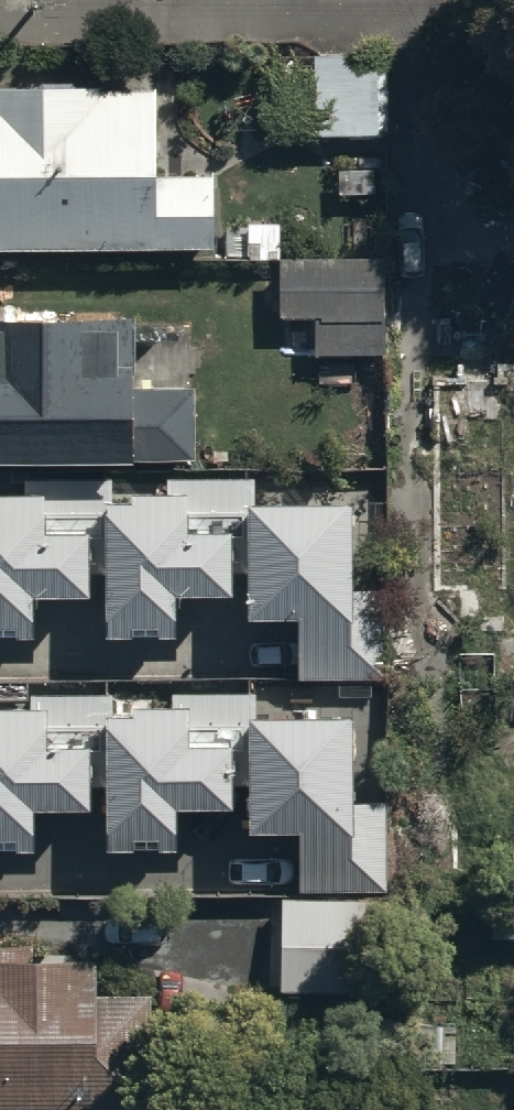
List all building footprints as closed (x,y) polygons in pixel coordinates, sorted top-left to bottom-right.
[(205,250),(205,175),(155,175),(155,93),(0,93),(0,250),(205,250)] [(380,263),(288,261),(287,315),(321,315),(320,360),(378,361),(380,263)] [(196,463),(197,392),(133,391),(134,328),(89,328),(89,314),(17,313),(17,328),(0,328),(0,459),(196,463)] [(362,510),(0,512),(0,636),(42,636),(42,603),(107,603),(107,639),(186,639),(186,600),(249,599),(249,622),(303,621),(303,686),(408,686),(407,591),(363,591),(362,510)] [(136,723),(109,723),(109,853),(179,853),(179,815),(236,815),(236,784),(241,783),(241,754),(191,754),(191,717),(259,717),(259,689),(177,690),(177,712),(136,712),(136,723)] [(38,852),(38,814),(93,814),(94,779),(99,779),(99,753),(49,752),(49,710),(0,710),(0,852),(38,852)] [(354,720),(251,721),(253,836),(301,836),(301,880),(389,879),(388,807),(355,807),(354,720)] [(377,901),(284,903),(286,1007),(357,1005),(355,942),(378,942),(377,901)] [(138,1002),(96,1003),(96,964),(0,965),(0,1109),(139,1109),(138,1002)]
